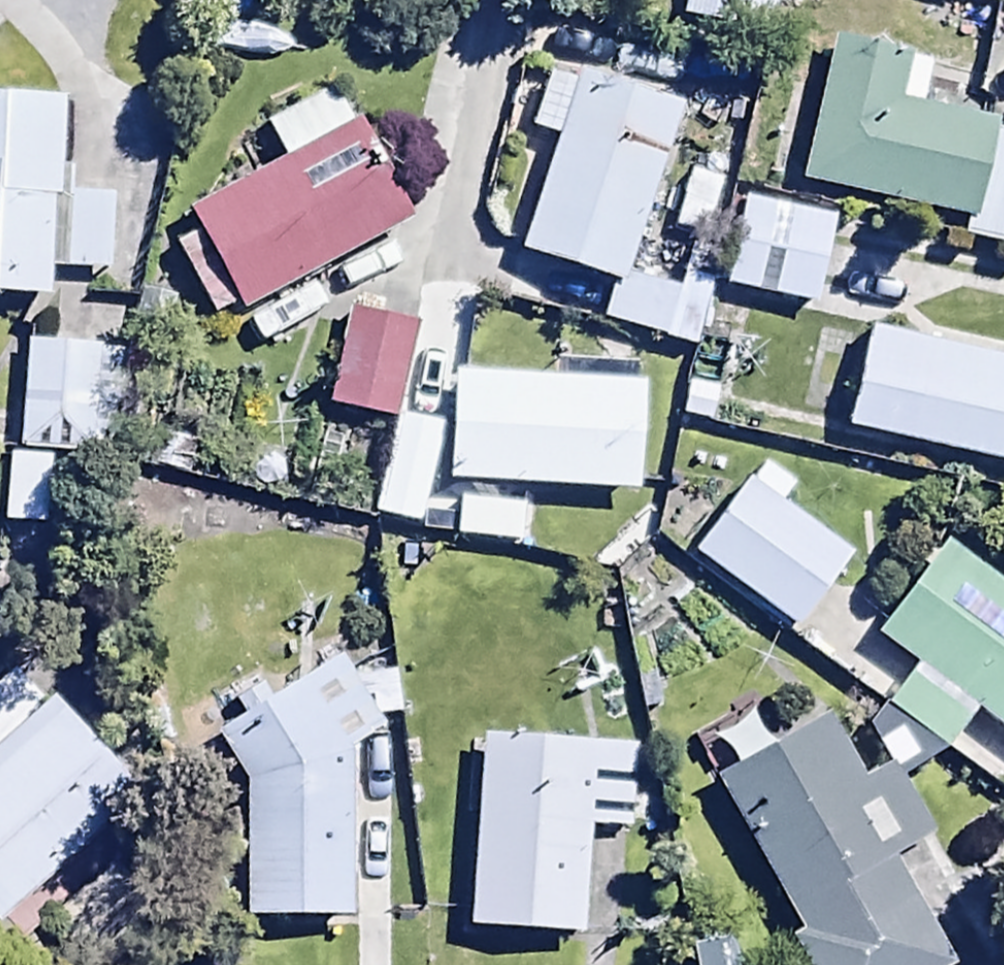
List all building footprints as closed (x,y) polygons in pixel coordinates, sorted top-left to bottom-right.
[(678,16),(758,38),(768,0),(683,0),(678,16)] [(823,33),(791,177),(961,214),(955,239),(1003,250),(1003,127),(914,107),(925,56),(823,33)] [(676,101),(571,67),(513,248),(611,280),(598,320),(691,349),(717,269),(688,259),(679,289),(621,270),(676,101)] [(234,301),(237,307),(406,212),(333,84),(260,126),(275,152),(181,205),(196,231),(173,244),(212,313),(234,301)] [(53,91),(0,88),(0,294),(41,296),(43,266),(110,270),(114,192),(48,188),(53,91)] [(832,218),(740,195),(717,287),(808,311),(832,218)] [(412,319),(346,304),(323,403),(389,418),(412,319)] [(862,322),(840,424),(1003,460),(1003,353),(862,322)] [(107,341),(20,337),(15,445),(102,449),(107,341)] [(446,370),(442,478),(636,489),(643,363),(551,358),(550,375),(446,370)] [(442,424),(395,411),(370,508),(417,520),(442,424)] [(49,452),(4,450),(1,527),(46,528),(49,452)] [(757,459),(687,550),(791,628),(849,551),(780,499),(791,484),(757,459)] [(940,537),(872,629),(911,658),(881,698),(939,743),(969,704),(1003,730),(1003,585),(940,537)] [(342,653),(211,725),(236,774),(240,916),(347,914),(343,746),(382,724),(342,653)] [(133,782),(47,694),(23,717),(0,694),(0,913),(133,782)] [(951,956),(893,853),(927,833),(889,766),(863,781),(825,714),(711,771),(798,924),(786,931),(797,951),(769,964),(935,964),(951,956)] [(627,832),(633,740),(476,729),(462,921),(577,929),(584,829),(627,832)]
